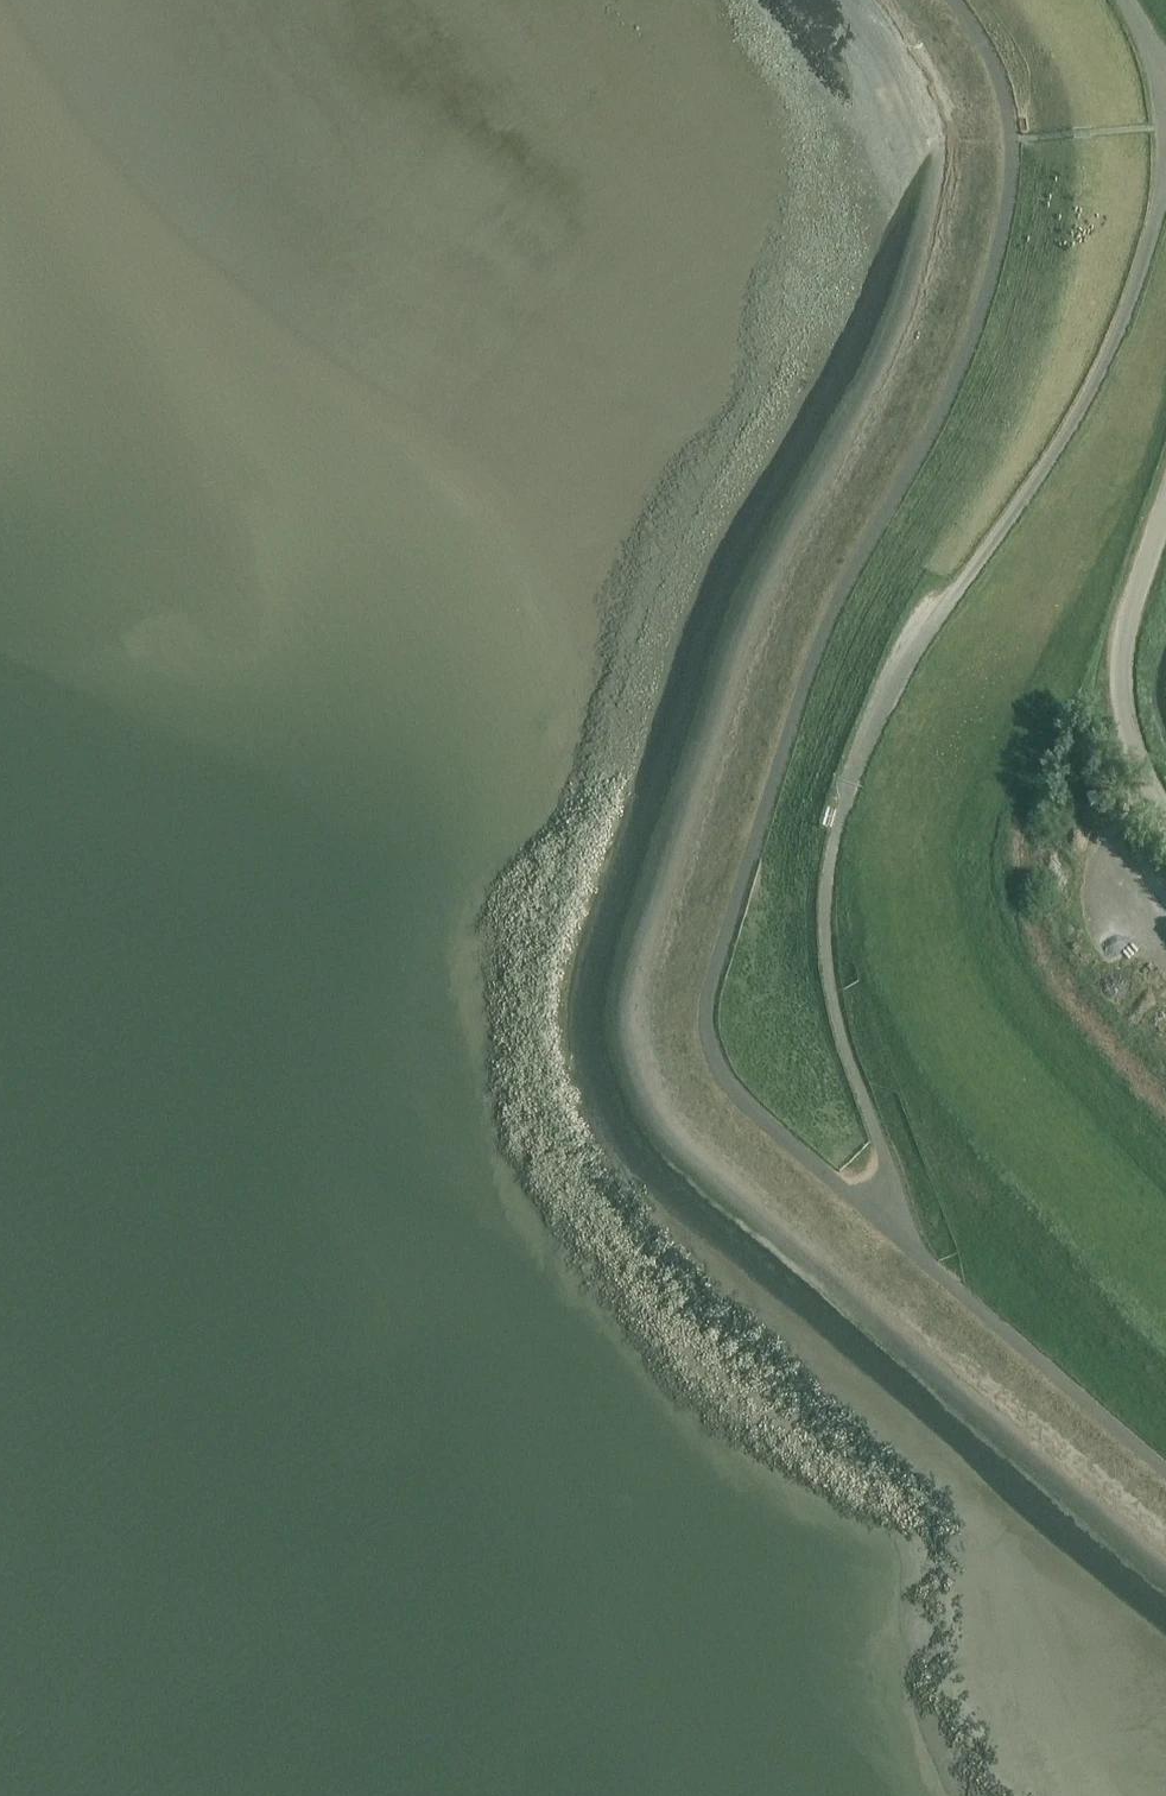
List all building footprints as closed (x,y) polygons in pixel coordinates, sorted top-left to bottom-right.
[(1154,905),(1165,933),(1165,900),(1154,905)] [(1156,997),(1163,1009),(1165,1008),(1165,991),(1156,997)]
